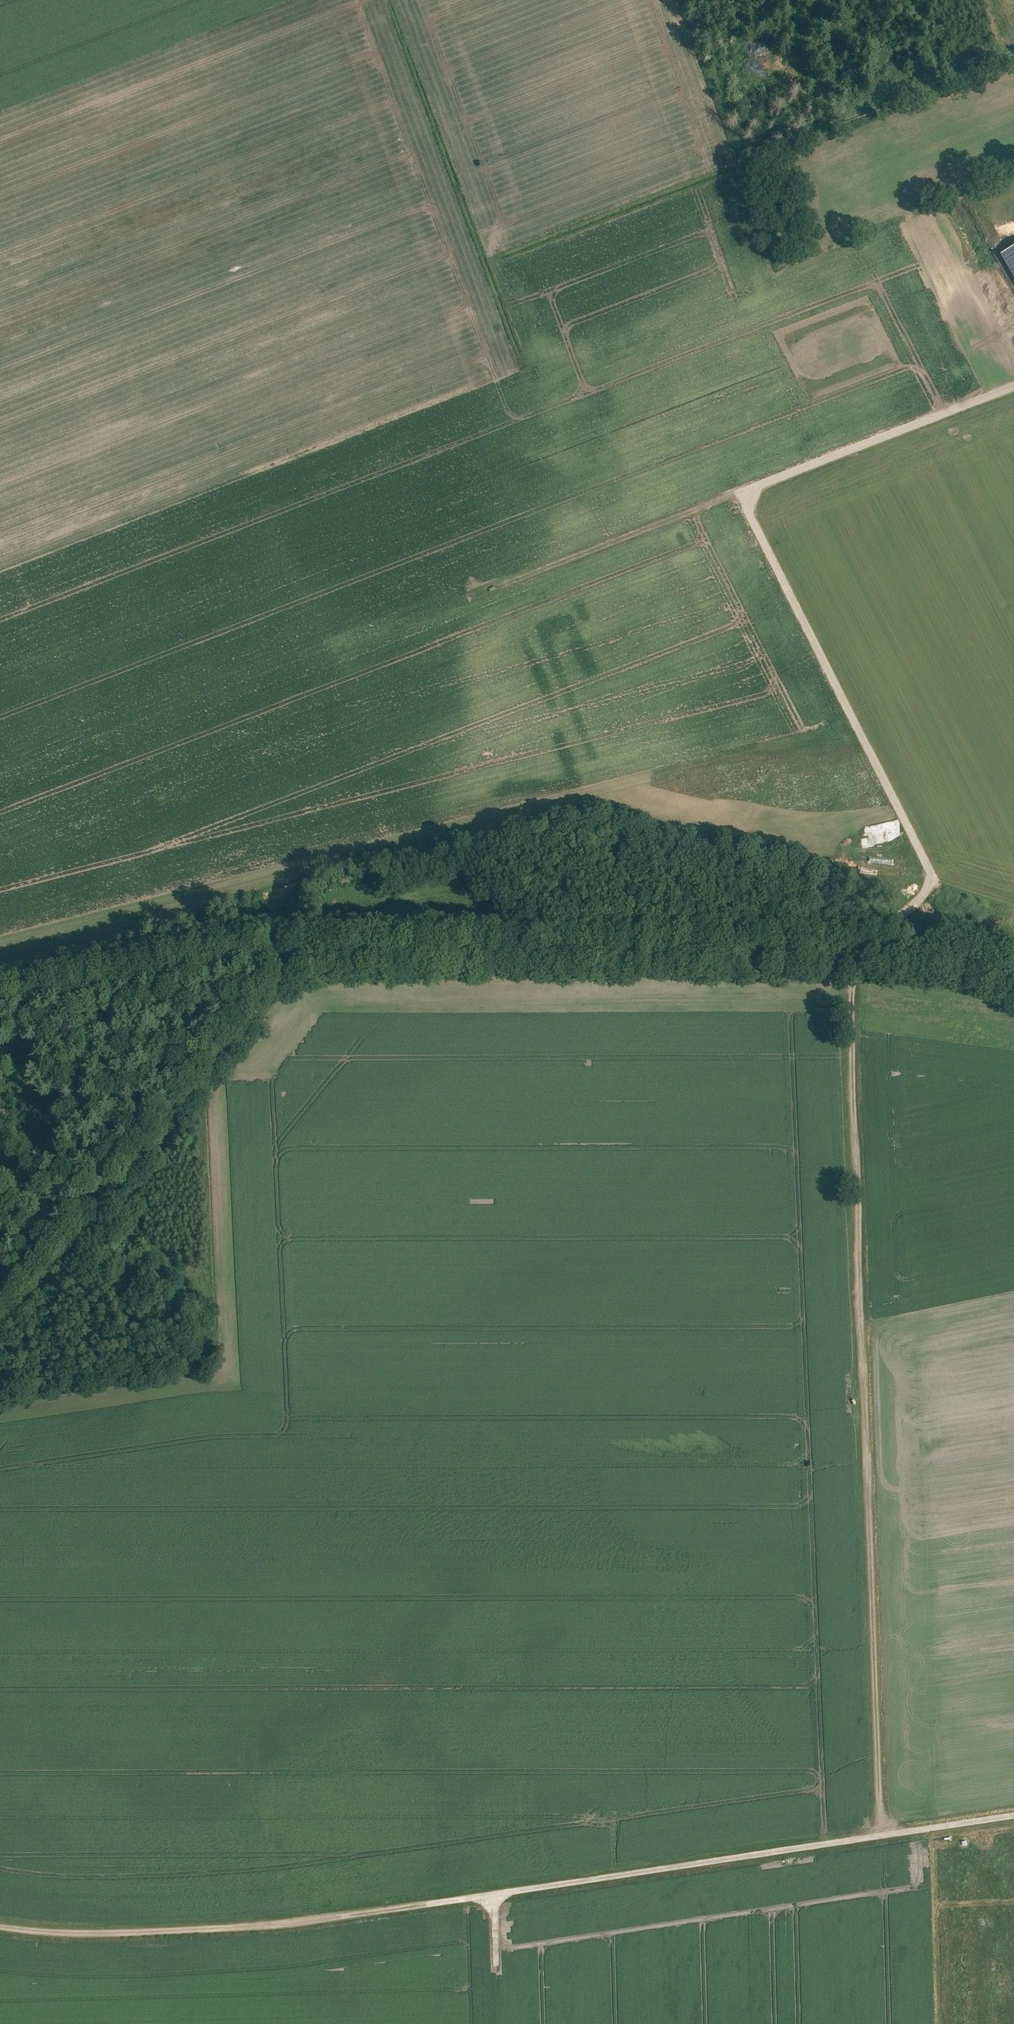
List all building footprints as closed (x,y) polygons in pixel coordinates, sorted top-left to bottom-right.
[(1000,256),(1013,281),(1013,248),(1000,256)] [(994,407),(998,411),(1007,400),(1003,397),(994,407)]
